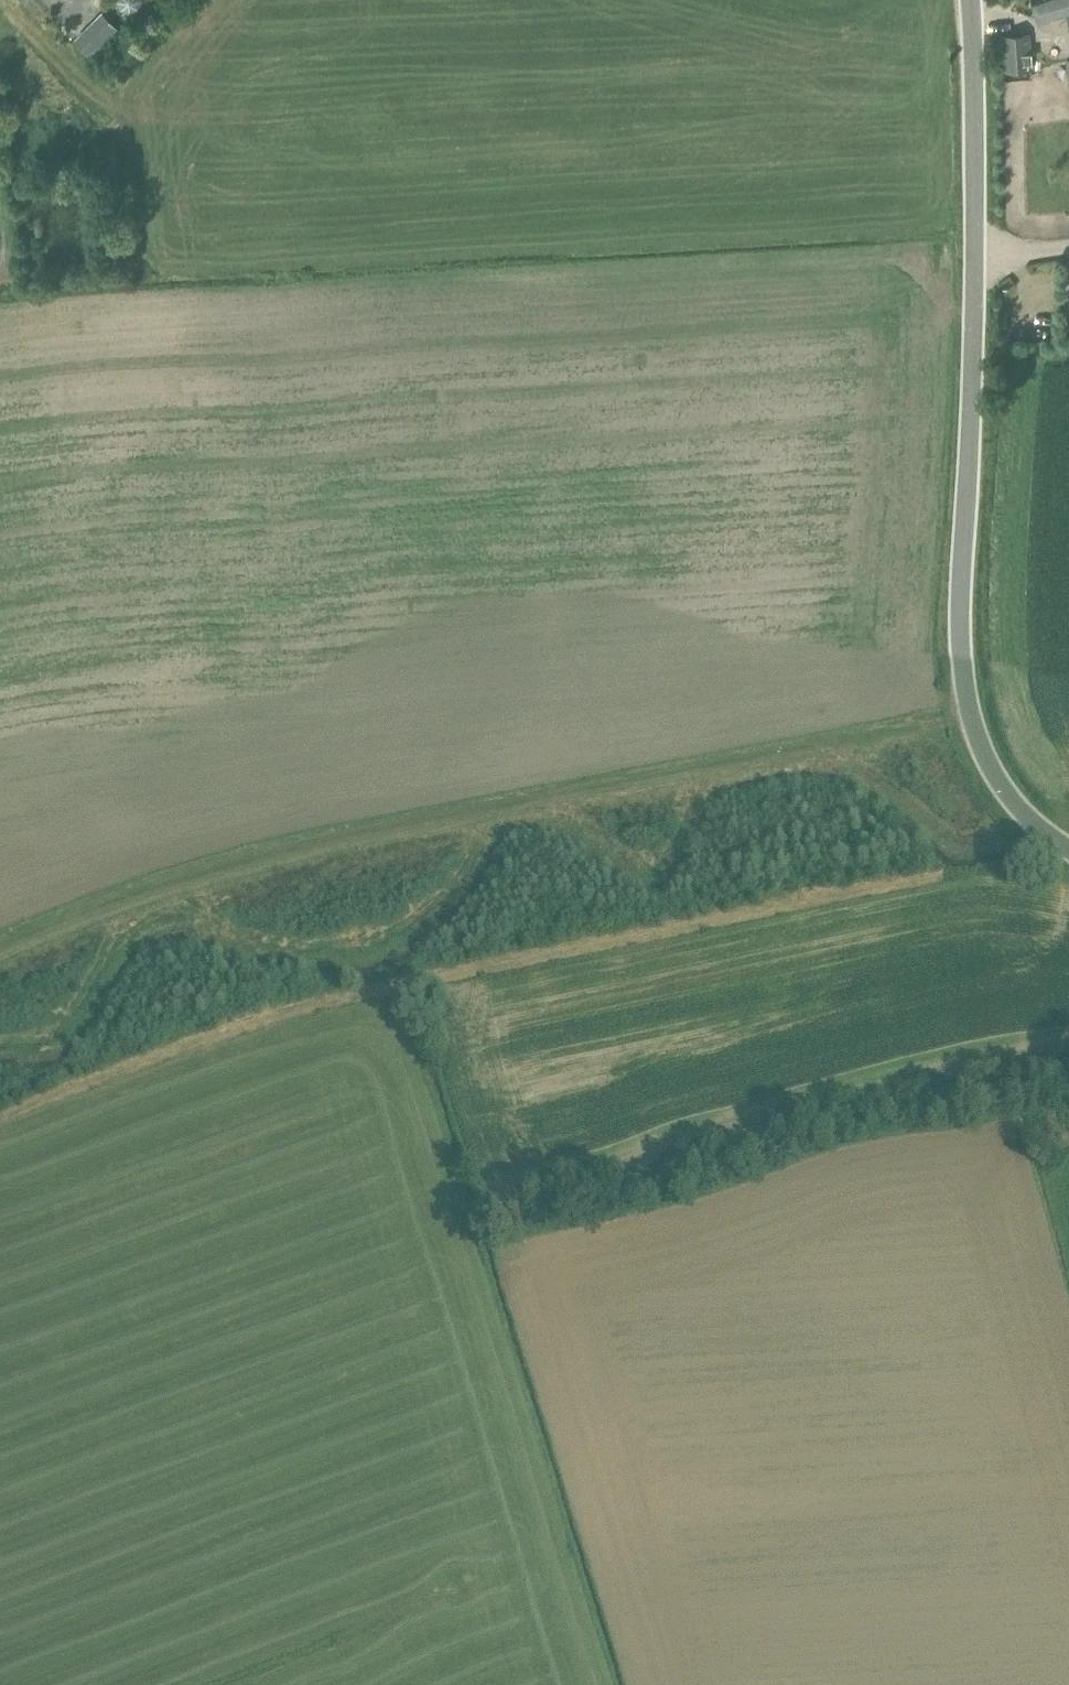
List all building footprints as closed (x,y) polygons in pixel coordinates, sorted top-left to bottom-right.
[(1039,19),(1068,9),(1068,0),(1033,0),(1039,19)] [(102,12),(75,40),(97,60),(124,32),(102,12)] [(1029,33),(1003,35),(1005,70),(1031,68),(1029,33)]
